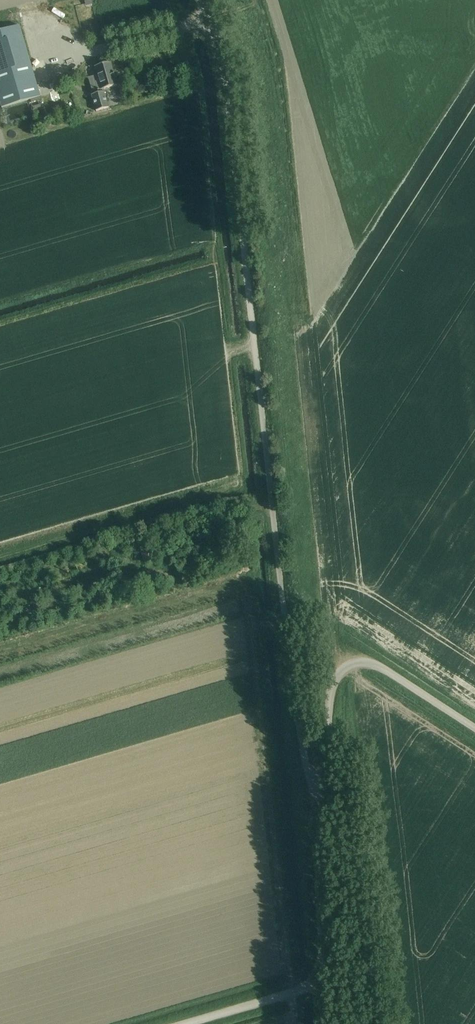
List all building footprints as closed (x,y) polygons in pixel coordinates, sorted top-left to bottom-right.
[(45,21),(48,15),(34,9),(32,14),(45,21)] [(40,97),(20,26),(0,31),(0,102),(2,108),(40,97)] [(35,39),(26,43),(28,48),(38,44),(35,39)] [(102,90),(117,85),(111,62),(95,67),(97,75),(88,77),(92,91),(96,89),(97,94),(92,95),(97,112),(109,108),(104,92),(103,92),(102,90)] [(40,116),(36,120),(44,126),(47,121),(40,116)] [(145,563),(155,560),(151,549),(142,551),(145,563)]
